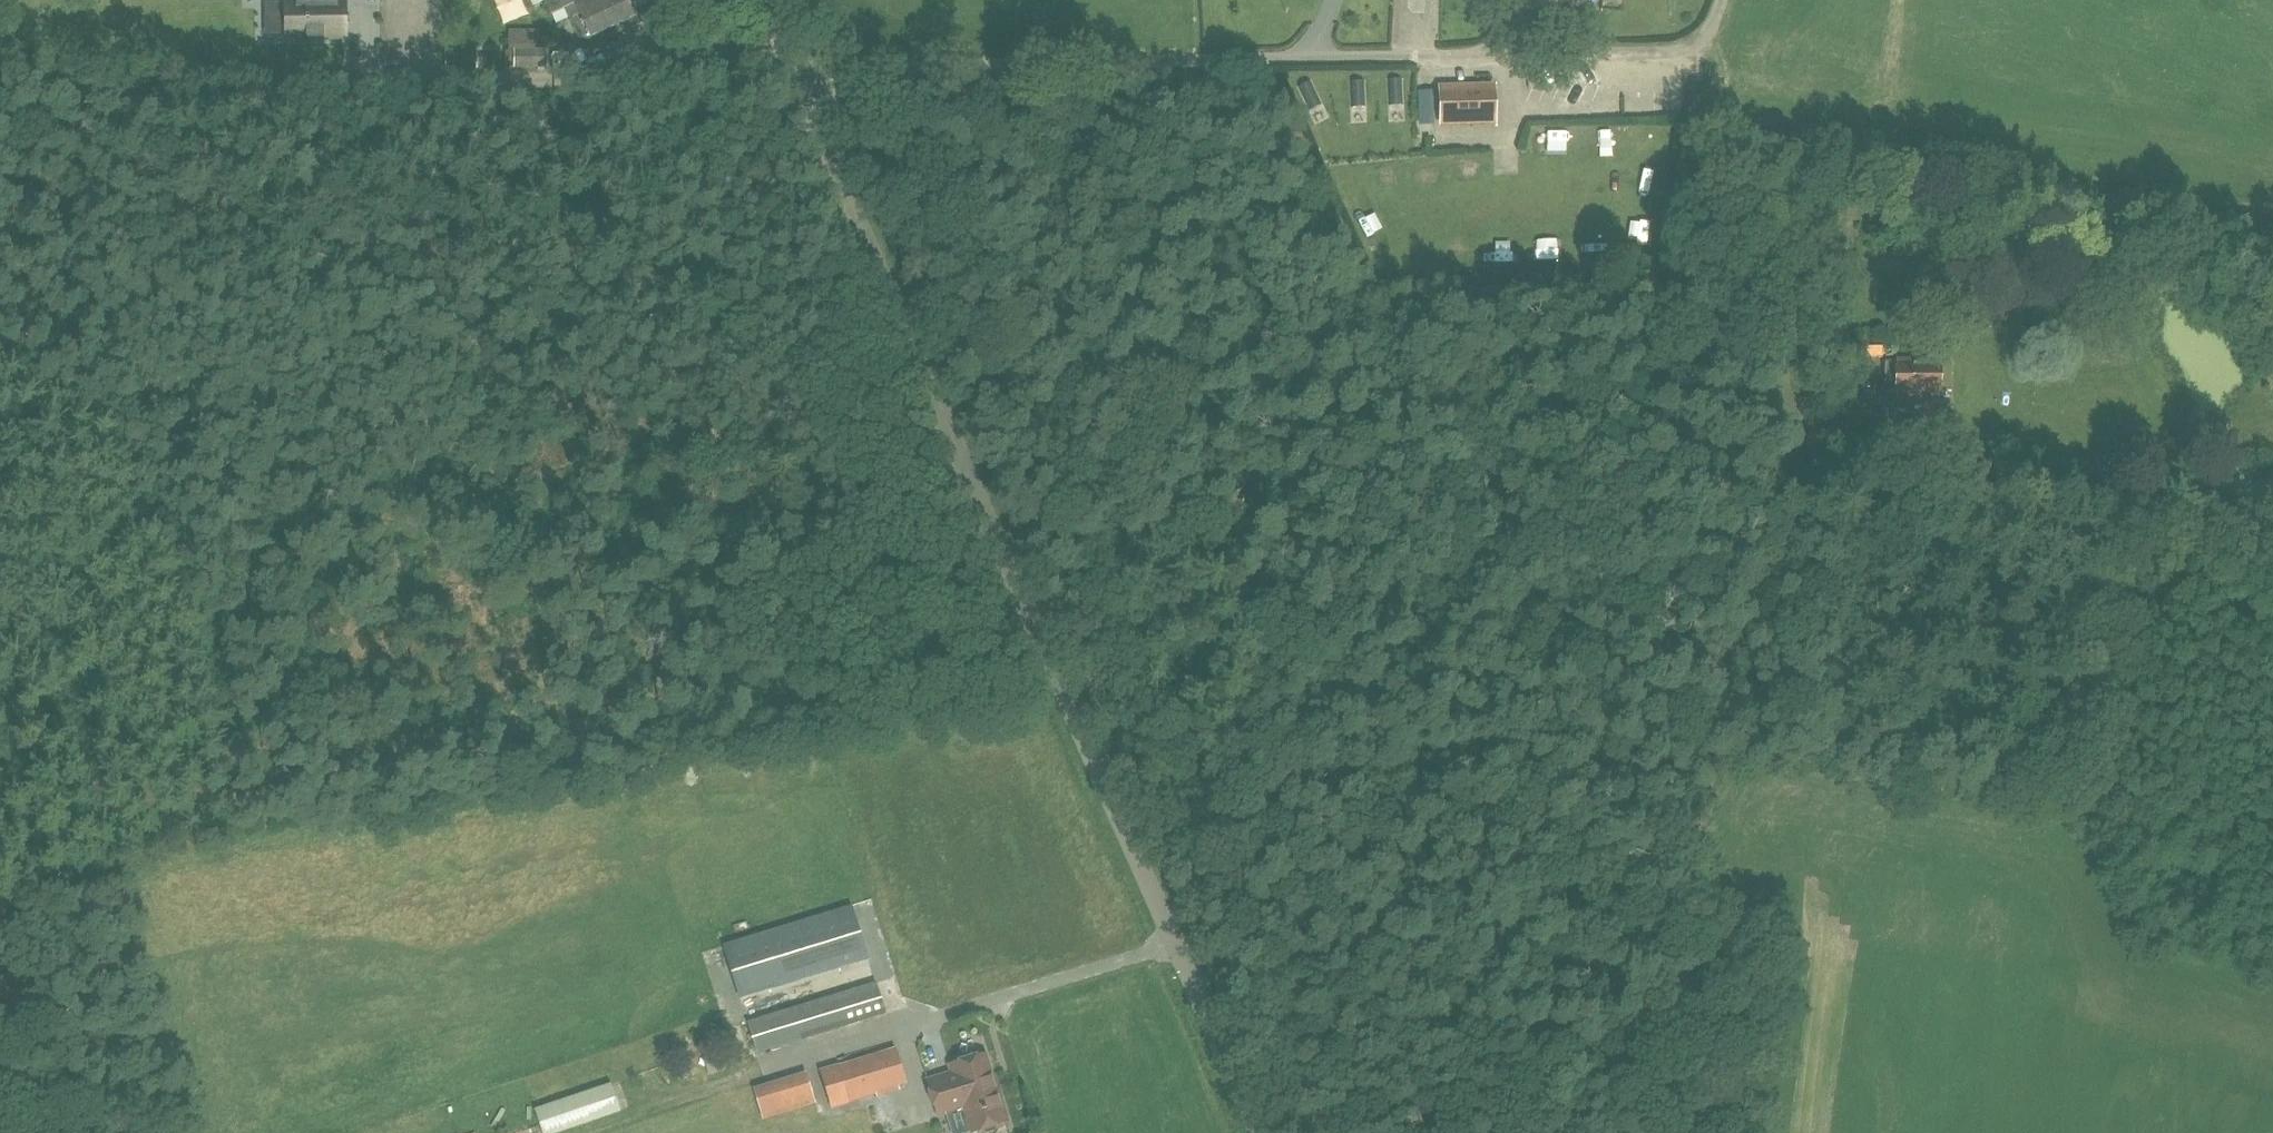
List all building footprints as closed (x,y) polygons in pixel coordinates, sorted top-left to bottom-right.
[(343,37),(343,0),(286,0),(286,35),(308,34),(309,38),(343,37)] [(642,21),(647,19),(650,11),(645,0),(546,0),(551,11),(567,5),(585,48),(643,23),(642,21)] [(816,43),(825,40),(823,32),(814,35),(816,43)] [(546,66),(547,47),(512,47),(512,65),(546,66)] [(1402,78),(1388,79),(1389,105),(1403,105),(1402,78)] [(1322,104),(1311,80),(1298,86),(1309,110),(1322,104)] [(1365,80),(1350,81),(1351,107),(1366,106),(1365,80)] [(1487,84),(1435,86),(1436,112),(1488,111),(1487,84)] [(1896,361),(1896,363),(1886,363),(1886,393),(1897,393),(1897,395),(1939,394),(1939,361),(1896,361)] [(865,949),(853,906),(725,945),(737,989),(865,949)] [(757,1052),(885,1013),(876,983),(748,1022),(757,1052)] [(832,1107),(899,1087),(907,1084),(896,1048),(821,1072),(832,1107)] [(994,1130),(996,1127),(995,1125),(1007,1121),(998,1091),(996,1092),(984,1054),(950,1064),(952,1073),(927,1080),(937,1114),(963,1107),(971,1132),(982,1128),(983,1131),(986,1132),(994,1130)] [(814,1075),(761,1086),(768,1118),(821,1107),(814,1075)] [(622,1112),(612,1084),(534,1110),(543,1132),(558,1132),(622,1112)]
